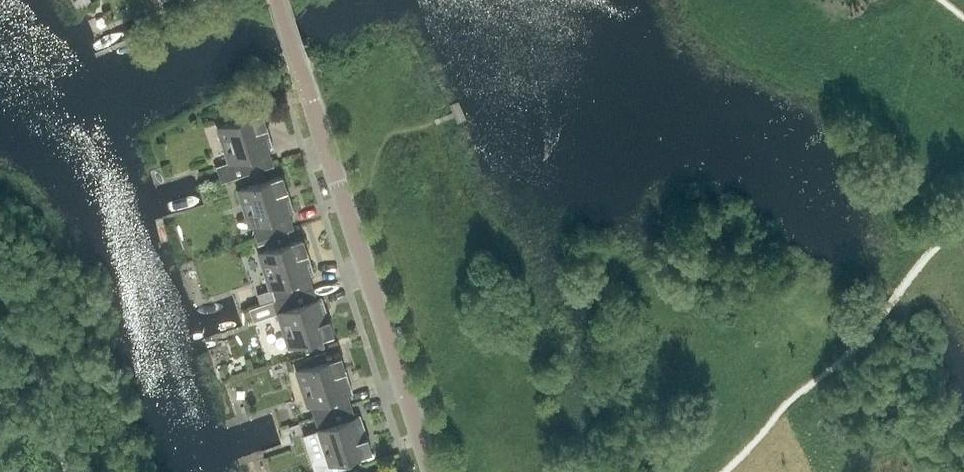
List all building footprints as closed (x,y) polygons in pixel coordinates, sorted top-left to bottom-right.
[(275,148),(263,112),(221,126),(232,161),(217,166),(222,182),(268,167),(264,152),(275,148)] [(283,175),(241,189),(258,240),(268,236),(289,230),(284,214),(295,211),(283,175)] [(272,248),(261,251),(277,299),(308,289),(304,277),(315,274),(303,238),(293,241),(289,230),(268,236),(272,248)] [(260,304),(250,307),(254,321),(277,313),(281,312),(292,346),(334,333),(323,297),(312,300),(308,289),(277,299),(273,300),(260,304)] [(342,356),(300,369),(315,417),(346,407),(342,395),(353,391),(342,356)] [(301,434),(314,471),(332,471),(353,465),(350,458),(372,451),(361,415),(350,418),(346,407),(315,417),(319,428),(301,434)]
